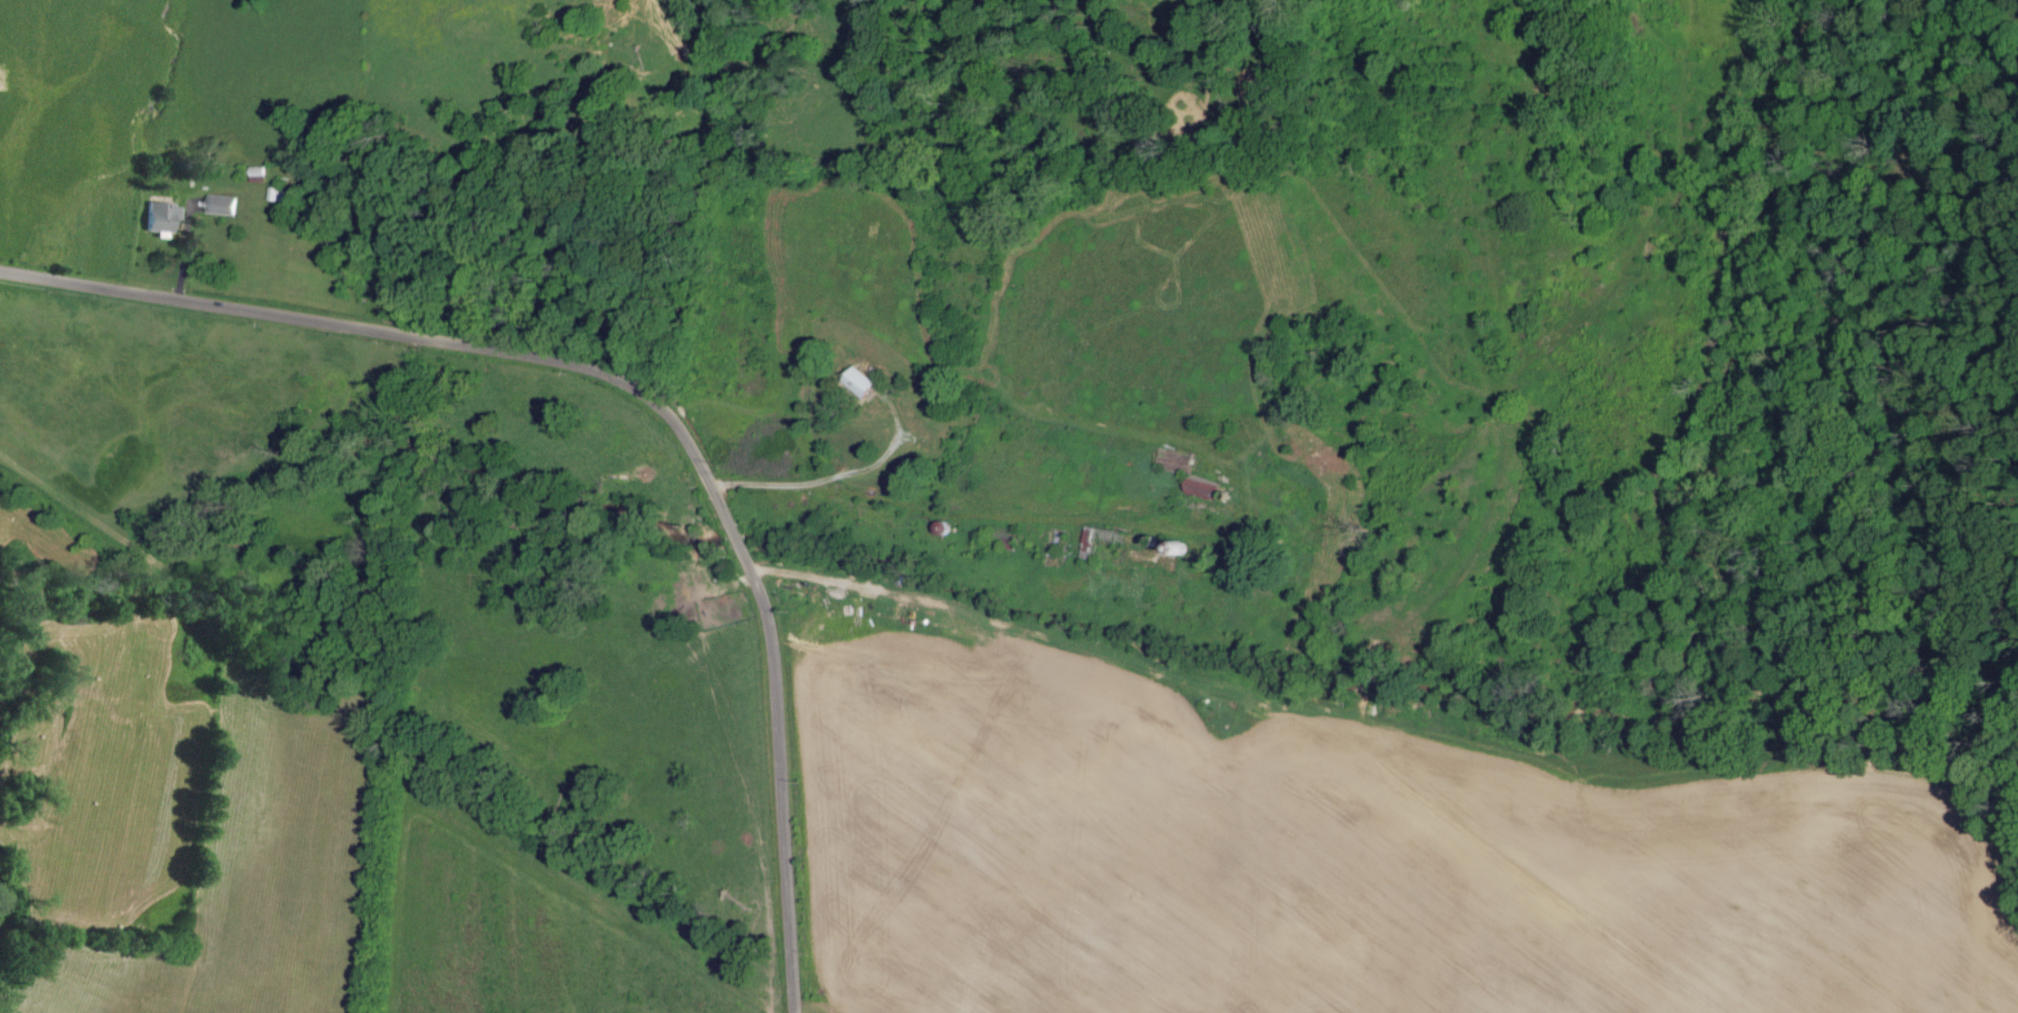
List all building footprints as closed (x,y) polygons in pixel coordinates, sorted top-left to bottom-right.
[(207,210),(236,214),(238,197),(209,193),(207,210)] [(147,229),(158,230),(157,236),(171,237),(172,218),(180,218),(181,203),(148,201),(147,229)] [(879,382),(856,365),(844,381),(867,398),(879,382)] [(1187,490),(1220,496),(1223,483),(1190,477),(1187,490)]
